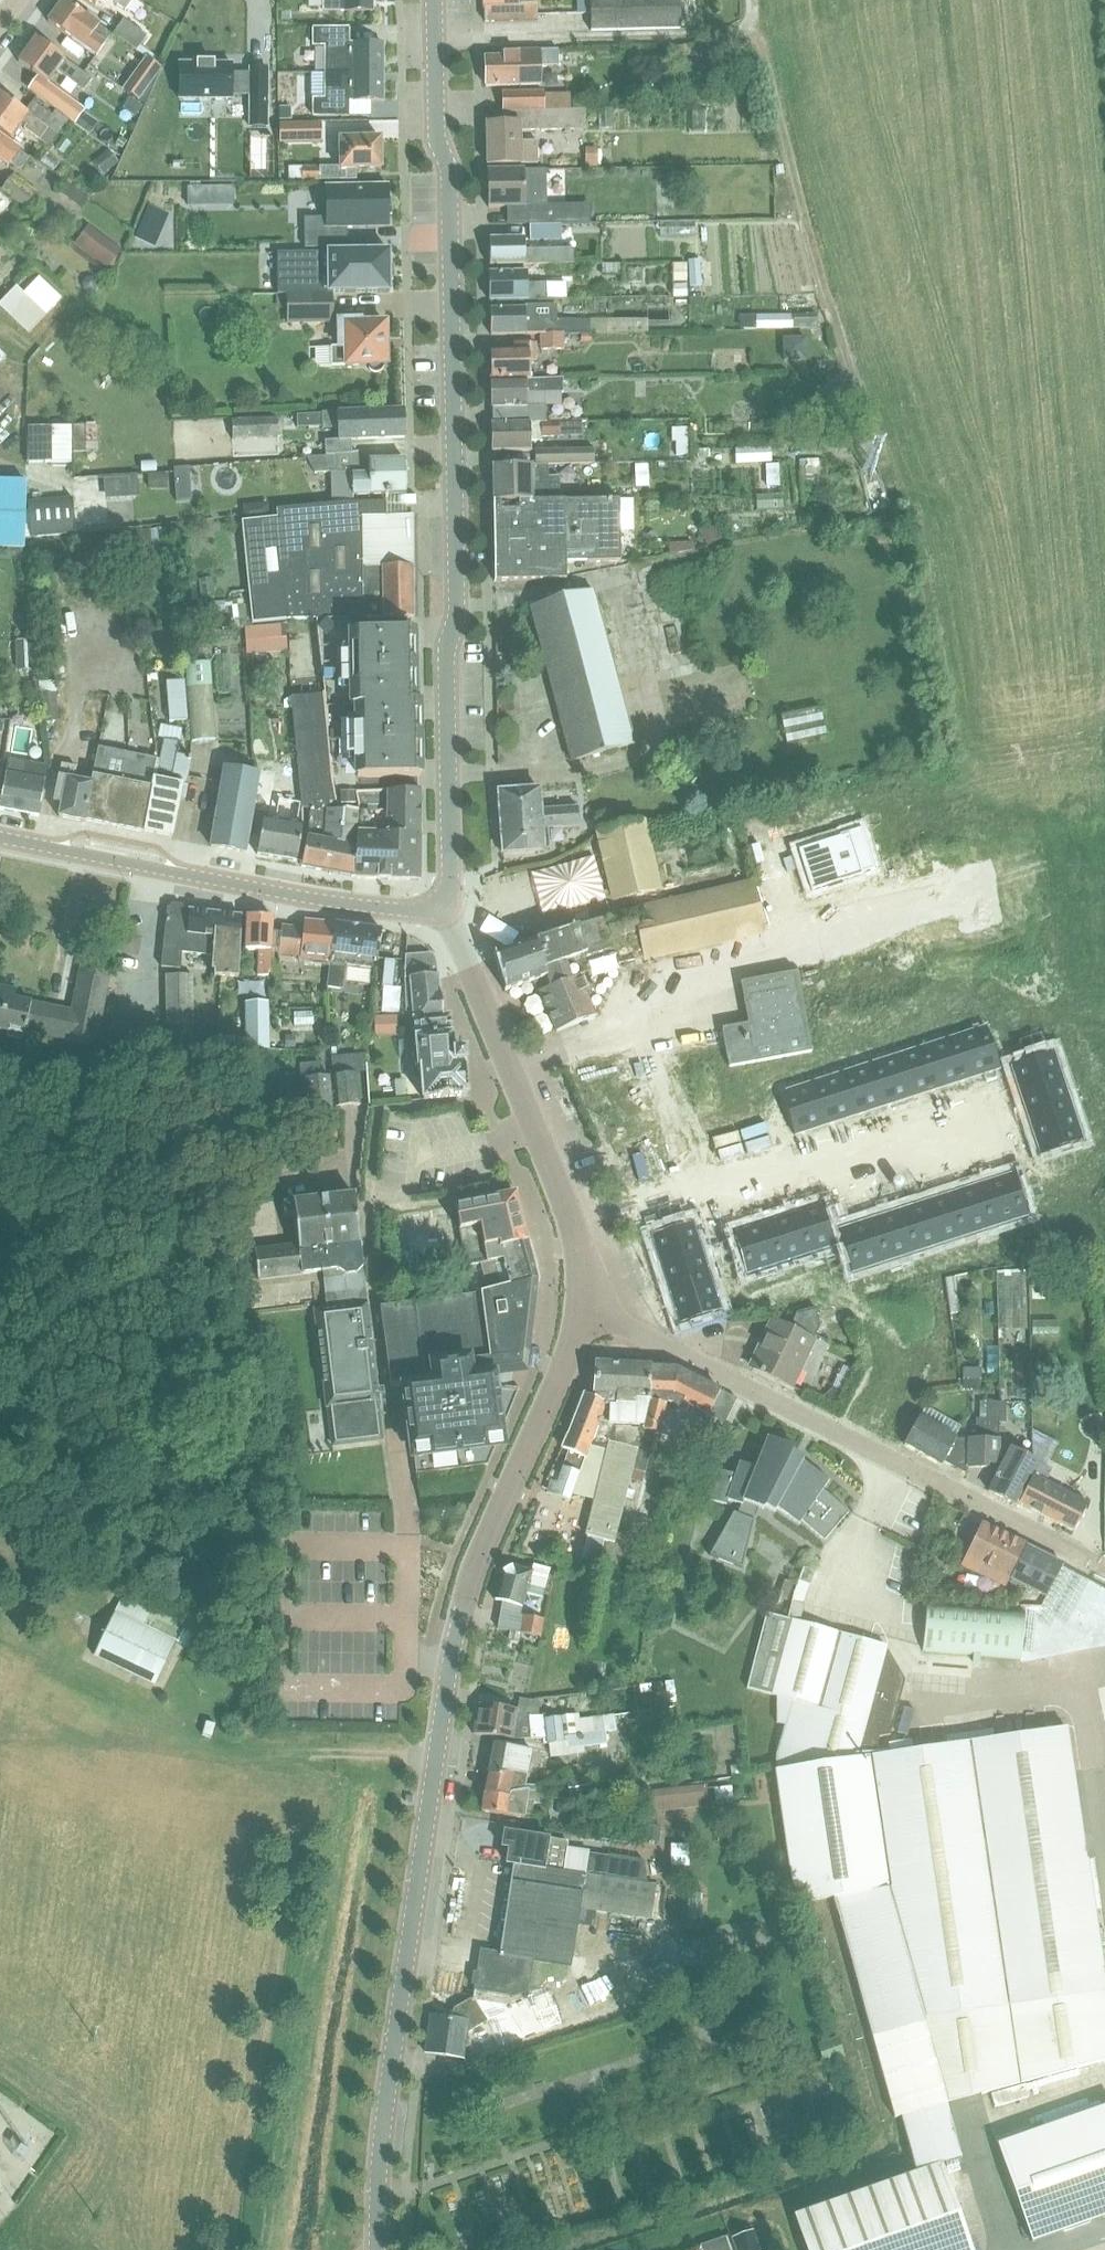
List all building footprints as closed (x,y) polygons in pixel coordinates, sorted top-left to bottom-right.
[(133,0),(111,0),(126,11),(133,0)] [(324,12),(346,12),(372,12),(372,0),(324,0),(324,12)] [(519,0),(483,0),(483,8),(484,8),(485,22),(537,21),(537,4),(524,4),(524,0),(519,0)] [(570,12),(581,12),(581,0),(569,0),(570,12)] [(591,33),(681,31),(681,0),(591,0),(591,33)] [(63,1),(47,24),(95,58),(104,45),(111,35),(89,20),(63,1)] [(136,50),(147,37),(122,20),(113,34),(136,50)] [(315,30),(314,30),(314,39),(314,46),(326,46),(326,73),(384,73),(384,45),(366,45),(349,45),(349,43),(349,30),(332,30),(315,30)] [(81,89),(89,77),(36,39),(19,62),(48,84),(57,72),(81,89)] [(482,82),(483,82),(486,84),(486,88),(539,87),(539,68),(559,67),(559,51),(503,53),(503,58),(485,58),(485,71),(482,73),(482,82)] [(152,90),(161,70),(154,65),(146,59),(130,83),(124,91),(125,91),(139,101),(145,105),(152,90)] [(198,65),(180,65),(180,100),(207,100),(232,100),(232,96),(249,96),(250,96),(250,100),(255,100),(268,100),(268,99),(268,82),(268,69),(257,69),(250,69),(250,71),(250,72),(250,74),(242,74),(233,74),(233,65),(214,65),(214,63),(206,63),(198,63),(198,65)] [(326,74),(310,74),(310,100),(314,100),(314,102),(314,109),(314,117),(335,117),(349,117),(349,108),(349,102),(369,102),(384,102),(384,83),(384,73),(326,73),(326,74)] [(71,101),(56,90),(54,92),(52,96),(47,104),(61,114),(75,124),(81,117),(85,111),(71,101)] [(503,94),(503,113),(544,111),(544,94),(503,94)] [(67,122),(55,113),(52,117),(34,103),(26,114),(0,95),(0,133),(10,141),(23,123),(28,127),(24,132),(48,149),(67,122)] [(141,105),(130,97),(123,107),(134,115),(141,105)] [(291,108),(278,108),(278,121),(291,121),(291,108)] [(504,124),(487,125),(487,165),(538,164),(538,141),(521,141),(520,131),(546,131),(577,131),(577,111),(571,111),(545,111),(544,111),(503,113),(504,124)] [(78,123),(91,133),(99,123),(85,113),(78,123)] [(321,124),(280,124),(280,144),(321,144),(321,124)] [(3,164),(8,168),(11,163),(21,170),(30,158),(0,138),(0,162),(3,164)] [(302,167),(291,167),(291,179),(302,179),(321,179),(340,179),(340,180),(356,179),(357,170),(382,170),(381,139),(340,139),(340,167),(321,167),(302,167)] [(598,149),(586,149),(586,168),(598,168),(598,149)] [(104,170),(116,161),(108,150),(96,159),(104,170)] [(484,177),(483,178),(484,186),(485,187),(488,190),(488,208),(547,206),(546,170),(488,172),(488,173),(484,177)] [(255,177),(255,197),(275,197),(274,176),(255,177)] [(41,199),(36,195),(12,177),(1,191),(32,212),(41,199)] [(316,200),(317,182),(291,181),(290,199),(316,200)] [(68,185),(61,194),(82,209),(89,201),(68,185)] [(306,219),(305,219),(305,220),(305,231),(305,238),(305,248),(305,249),(322,249),(345,248),(347,248),(347,238),(347,229),(354,229),(376,228),(389,228),(388,207),(388,186),(363,187),(327,187),(326,187),(326,189),(327,210),(327,219),(315,219),(306,219)] [(206,187),(188,188),(188,205),(206,205),(206,187)] [(88,224),(75,243),(108,268),(122,248),(88,224)] [(560,224),(530,224),(530,240),(561,240),(560,224)] [(526,238),(489,238),(489,266),(574,264),(573,249),(526,249),(526,238)] [(256,295),(253,295),(253,302),(277,302),(277,308),(288,308),(288,322),(334,322),(333,294),(364,293),(390,293),(390,277),(394,277),(394,273),(394,267),(390,267),(390,252),(389,252),(351,253),(278,253),(278,277),(278,295),(256,295)] [(689,260),(689,262),(690,287),(702,287),(701,260),(689,260)] [(689,298),(689,262),(674,263),(674,298),(689,298)] [(528,272),(490,273),(490,301),(491,301),(526,301),(538,301),(544,300),(559,300),(567,300),(567,283),(527,283),(528,272)] [(17,286),(0,304),(0,310),(28,335),(47,315),(62,299),(40,277),(24,293),(17,286)] [(85,289),(89,292),(94,292),(98,288),(97,282),(93,279),(88,279),(84,283),(85,289)] [(526,309),(491,309),(491,335),(542,334),(564,334),(591,334),(590,320),(557,321),(556,306),(526,306),(526,309)] [(757,329),(794,328),(794,315),(756,316),(757,329)] [(818,315),(794,315),(794,328),(818,328),(818,315)] [(385,338),(385,324),(362,324),(362,322),(339,322),(339,348),(332,348),(333,367),(387,367),(387,338),(385,338)] [(564,334),(542,334),(542,350),(564,350),(564,334)] [(808,360),(808,336),(785,337),(785,360),(808,360)] [(329,345),(302,344),(302,366),(329,366),(329,345)] [(492,381),(530,380),(530,361),(536,361),(536,344),(515,344),(515,350),(491,351),(492,364),(488,366),(488,375),(489,375),(492,377),(492,381)] [(742,356),(734,356),(734,364),(743,364),(742,356)] [(530,380),(492,381),(493,424),(546,423),(545,406),(528,406),(528,394),(562,393),(564,393),(563,379),(530,380)] [(404,412),(323,414),(324,428),(334,428),(334,441),(326,442),(327,455),(349,454),(355,454),(355,440),(358,440),(405,439),(404,412)] [(308,425),(308,414),(297,415),(298,425),(308,425)] [(232,423),(234,440),(278,438),(278,421),(232,423)] [(546,423),(493,424),(494,454),(531,453),(531,442),(542,442),(542,437),(559,437),(559,436),(559,423),(546,423)] [(71,428),(26,429),(27,464),(72,463),(71,428)] [(688,442),(677,442),(678,456),(688,456),(688,442)] [(771,448),(736,450),(737,464),(772,463),(771,448)] [(594,449),(533,451),(534,465),(594,465),(594,449)] [(327,457),(307,457),(315,474),(317,474),(336,473),(337,505),(339,505),(353,505),(352,496),(406,495),(405,460),(368,461),(368,468),(360,468),(359,454),(355,454),(349,454),(327,455),(327,457)] [(819,461),(801,462),(801,474),(819,474),(819,461)] [(642,486),(641,463),(627,463),(627,486),(642,486)] [(534,466),(493,467),(493,503),(560,501),(559,477),(547,478),(547,466),(534,466)] [(167,475),(149,476),(149,490),(168,490),(167,475)] [(0,482),(0,549),(25,549),(27,483),(0,482)] [(774,492),(748,493),(748,512),(775,512),(774,492)] [(28,502),(32,538),(75,534),(72,498),(28,502)] [(566,501),(493,503),(495,581),(566,580),(566,563),(621,562),(620,501),(566,501)] [(412,618),(411,517),(386,517),(385,504),(353,505),(339,505),(337,505),(330,505),(277,511),(277,519),(242,522),(241,522),(244,543),(250,604),(252,626),(266,624),(274,623),(287,621),(316,620),(316,622),(341,619),(412,618)] [(166,528),(150,530),(152,552),(168,550),(166,528)] [(708,546),(723,539),(719,530),(716,531),(714,528),(702,534),(708,546)] [(150,530),(133,532),(135,558),(152,557),(152,552),(150,530)] [(694,544),(682,544),(683,553),(694,551),(694,544)] [(54,560),(38,562),(39,575),(55,573),(54,560)] [(212,579),(199,581),(201,600),(214,599),(212,579)] [(594,594),(530,612),(570,764),(634,747),(594,594)] [(224,602),(215,603),(216,614),(226,613),(224,602)] [(217,621),(217,619),(206,620),(205,608),(188,609),(190,629),(207,627),(207,629),(218,628),(218,629),(247,626),(252,626),(250,604),(232,606),(233,620),(217,621)] [(20,626),(28,625),(27,615),(19,616),(20,626)] [(327,621),(318,630),(326,637),(335,628),(327,621)] [(248,641),(288,638),(287,626),(247,629),(248,641)] [(219,632),(182,635),(183,648),(221,644),(219,632)] [(411,633),(351,633),(351,705),(357,705),(357,776),(417,777),(417,778),(419,778),(419,755),(414,749),(414,733),(418,727),(418,704),(414,704),(413,670),(409,664),(408,649),(413,642),(413,633),(411,633)] [(36,665),(35,638),(16,639),(17,665),(36,665)] [(210,662),(186,664),(192,741),(216,740),(210,662)] [(48,665),(49,679),(54,679),(58,678),(56,663),(48,665)] [(324,678),(334,678),(334,669),(324,669),(324,678)] [(157,675),(147,676),(148,683),(157,683),(157,675)] [(292,691),(311,690),(311,676),(292,676),(292,691)] [(166,682),(169,722),(188,720),(184,680),(166,682)] [(54,683),(38,684),(42,723),(58,722),(56,695),(55,695),(54,683)] [(358,836),(360,811),(337,809),(331,774),(323,695),(291,698),(302,808),(310,808),(307,837),(306,837),(301,867),(331,873),(341,875),(354,877),(353,878),(355,878),(357,878),(357,876),(355,876),(358,836)] [(800,712),(776,721),(779,729),(803,720),(800,712)] [(330,739),(342,739),(342,730),(330,730),(330,739)] [(154,781),(144,832),(172,836),(180,798),(185,785),(190,758),(176,756),(179,744),(164,741),(157,781),(154,781)] [(92,786),(85,822),(101,825),(143,833),(144,832),(154,781),(157,761),(114,753),(99,750),(93,779),(92,786)] [(1,805),(0,811),(39,818),(40,816),(49,769),(27,765),(10,762),(7,776),(2,804),(1,805)] [(61,768),(54,804),(60,805),(57,819),(84,824),(84,822),(85,822),(92,786),(75,783),(77,771),(61,768)] [(257,782),(259,774),(224,768),(210,846),(245,852),(257,782)] [(259,774),(257,782),(266,783),(268,771),(260,770),(259,774)] [(389,834),(418,834),(418,821),(420,821),(420,808),(418,808),(418,793),(420,793),(420,792),(419,791),(378,791),(356,791),(360,811),(358,836),(389,837),(389,834)] [(499,793),(498,793),(500,824),(502,854),(543,852),(542,831),(579,828),(578,809),(541,811),(539,791),(499,793)] [(354,798),(341,798),(341,809),(354,809),(354,798)] [(297,861),(302,824),(263,818),(257,855),(297,861)] [(643,825),(599,836),(616,901),(617,901),(650,894),(659,892),(643,825)] [(818,845),(799,851),(805,870),(812,892),(827,887),(842,882),(863,875),(863,874),(875,870),(871,857),(862,829),(851,833),(839,836),(840,838),(818,845)] [(418,834),(389,834),(389,837),(389,880),(408,880),(419,881),(419,869),(419,836),(419,834),(418,834)] [(389,837),(358,836),(355,876),(357,876),(357,878),(378,879),(378,880),(389,880),(389,837)] [(661,896),(677,891),(674,878),(657,882),(661,896)] [(565,971),(561,964),(587,955),(588,960),(631,947),(634,961),(749,933),(764,929),(759,908),(754,885),(654,909),(650,894),(617,901),(621,916),(607,920),(595,923),(580,928),(524,947),(502,954),(499,945),(493,947),(496,956),(495,956),(507,992),(548,978),(552,988),(541,993),(557,1031),(597,1016),(587,993),(592,991),(585,975),(572,979),(568,969),(565,971)] [(163,955),(163,969),(182,970),(182,953),(215,956),(215,971),(218,971),(217,978),(238,979),(242,919),(168,906),(163,955)] [(273,918),(247,916),(245,950),(259,951),(258,976),(266,976),(267,972),(271,972),(273,918)] [(282,928),(279,955),(305,957),(328,959),(331,960),(336,925),(304,922),(304,930),(282,928)] [(331,960),(327,987),(341,989),(345,965),(378,970),(382,930),(382,929),(336,925),(331,960)] [(139,942),(122,939),(119,952),(136,955),(139,942)] [(406,1019),(443,1016),(442,994),(440,994),(438,976),(437,976),(436,965),(432,955),(406,957),(405,972),(406,1019)] [(826,963),(797,973),(811,1015),(840,1006),(826,963)] [(110,974),(81,968),(65,1045),(94,1051),(110,974)] [(773,1001),(756,1007),(766,1038),(785,1032),(782,1025),(811,1015),(797,973),(767,982),(773,1001)] [(193,977),(166,978),(170,1047),(195,1046),(193,977)] [(307,984),(279,984),(279,1027),(307,1027),(307,984)] [(0,988),(0,1031),(24,1036),(25,1032),(55,1039),(61,1009),(15,999),(17,991),(0,988)] [(269,1052),(269,1004),(245,1005),(245,1052),(269,1052)] [(954,1010),(948,1012),(951,1020),(964,1016),(962,1012),(961,1007),(954,1010)] [(450,1015),(443,1016),(406,1019),(408,1061),(411,1061),(412,1069),(420,1068),(423,1100),(468,1096),(465,1064),(466,1064),(466,1061),(463,1061),(463,1062),(454,1062),(453,1055),(456,1055),(456,1052),(453,1052),(450,1015)] [(398,1017),(375,1017),(376,1037),(398,1036),(398,1017)] [(932,1017),(919,1021),(922,1029),(935,1025),(932,1017)] [(161,1022),(112,1019),(110,1045),(157,1048),(161,1022)] [(713,1021),(670,1035),(680,1065),(723,1051),(713,1021)] [(919,1021),(907,1025),(909,1033),(922,1029),(919,1021)] [(847,1027),(834,1031),(836,1040),(849,1036),(847,1027)] [(987,1027),(957,1037),(970,1080),(1000,1070),(987,1027)] [(752,1028),(744,1031),(748,1043),(756,1040),(752,1028)] [(287,1046),(295,1046),(295,1036),(287,1035),(287,1046)] [(874,1035),(861,1039),(864,1048),(877,1044),(874,1035)] [(218,1049),(234,1049),(234,1036),(218,1036),(218,1049)] [(957,1037),(928,1046),(941,1089),(970,1080),(957,1037)] [(861,1039),(849,1044),(851,1052),(864,1048),(861,1039)] [(756,1040),(748,1043),(752,1056),(760,1053),(756,1040)] [(928,1046),(899,1056),(912,1098),(941,1089),(928,1046)] [(1054,1052),(1011,1067),(1021,1097),(1064,1082),(1054,1052)] [(816,1054),(803,1058),(806,1067),(819,1063),(816,1055),(816,1054)] [(365,1055),(332,1058),(336,1108),(361,1106),(358,1074),(366,1073),(365,1055)] [(591,1108),(630,1092),(615,1056),(576,1072),(591,1108)] [(899,1056),(870,1065),(883,1108),(912,1098),(899,1056)] [(803,1058),(791,1062),(793,1071),(806,1067),(803,1058)] [(1085,1061),(1077,1064),(1081,1077),(1089,1074),(1085,1061)] [(321,1063),(301,1065),(302,1080),(307,1079),(310,1117),(334,1116),(332,1078),(329,1078),(322,1078),(321,1063)] [(870,1065),(841,1074),(854,1117),(883,1108),(870,1065)] [(841,1074),(812,1084),(825,1126),(854,1117),(841,1074)] [(1089,1074),(1081,1077),(1085,1089),(1093,1087),(1089,1074)] [(405,1081),(395,1082),(396,1100),(407,1099),(405,1081)] [(1064,1082),(1021,1097),(1022,1098),(1031,1126),(1074,1111),(1064,1082)] [(812,1084),(781,1093),(795,1136),(825,1126),(812,1084)] [(771,1086),(762,1089),(766,1101),(775,1098),(771,1086)] [(775,1098),(766,1101),(771,1114),(779,1111),(775,1098)] [(1099,1103),(1090,1106),(1095,1119),(1103,1116),(1099,1103)] [(741,1109),(699,1123),(708,1153),(751,1139),(741,1109)] [(1074,1111),(1031,1126),(1041,1156),(1041,1155),(1084,1141),(1074,1111)] [(336,1144),(334,1116),(310,1117),(308,1118),(310,1146),(309,1147),(309,1150),(312,1150),(312,1149),(334,1147),(334,1149),(338,1148),(338,1144),(336,1144)] [(1014,1174),(984,1184),(998,1226),(1005,1224),(1028,1217),(1015,1174),(1014,1174)] [(984,1184),(955,1193),(969,1236),(998,1226),(984,1184)] [(955,1193),(926,1202),(940,1245),(969,1236),(955,1193)] [(455,1205),(465,1262),(466,1267),(481,1264),(488,1291),(473,1295),(380,1308),(391,1385),(408,1383),(436,1379),(435,1367),(529,1354),(531,1331),(525,1283),(538,1279),(527,1240),(526,1241),(516,1194),(455,1205)] [(298,1247),(256,1252),(259,1281),(285,1278),(322,1274),(326,1305),(326,1307),(314,1309),(326,1407),(328,1406),(332,1443),(380,1438),(376,1401),(378,1400),(372,1348),(366,1302),(365,1294),(364,1286),(364,1281),(360,1249),(354,1195),(343,1197),(283,1204),(284,1215),(295,1214),(298,1246),(298,1247)] [(926,1202),(897,1212),(911,1254),(940,1245),(926,1202)] [(822,1204),(792,1214),(805,1257),(835,1247),(831,1233),(822,1204)] [(395,1224),(395,1235),(454,1234),(454,1206),(403,1207),(404,1223),(395,1224)] [(897,1212),(868,1221),(882,1264),(911,1254),(897,1212)] [(792,1214),(763,1223),(776,1266),(805,1257),(792,1214)] [(868,1221),(838,1231),(852,1273),(873,1267),(882,1264),(868,1221)] [(652,1236),(651,1236),(661,1266),(704,1252),(698,1236),(694,1222),(652,1236)] [(763,1223),(733,1233),(746,1276),(776,1266),(763,1223)] [(725,1232),(716,1234),(720,1247),(729,1244),(726,1235),(725,1232)] [(729,1244),(720,1247),(724,1259),(733,1257),(729,1244)] [(1019,1248),(1006,1251),(1008,1259),(1021,1257),(1020,1252),(1019,1248)] [(1006,1251),(993,1253),(995,1262),(1008,1259),(1006,1251)] [(704,1252),(661,1266),(667,1284),(670,1295),(713,1281),(704,1252)] [(960,1263),(947,1267),(950,1275),(962,1271),(962,1269),(960,1263)] [(822,1265),(809,1269),(812,1277),(824,1273),(822,1265)] [(947,1267),(934,1271),(937,1279),(943,1277),(950,1275),(947,1267)] [(737,1273),(729,1276),(733,1289),(742,1286),(737,1273)] [(899,1275),(887,1279),(890,1288),(902,1284),(899,1275)] [(795,1279),(782,1283),(785,1292),(797,1288),(795,1279)] [(887,1279),(874,1284),(877,1292),(890,1288),(887,1279)] [(713,1281),(670,1295),(680,1325),(688,1323),(723,1311),(719,1300),(713,1281)] [(782,1283),(769,1288),(772,1296),(785,1292),(782,1283)] [(816,1307),(796,1313),(790,1324),(778,1319),(777,1322),(772,1320),(763,1336),(767,1338),(753,1369),(791,1388),(820,1326),(816,1307)] [(495,1398),(493,1385),(492,1377),(492,1375),(502,1373),(516,1371),(526,1370),(527,1370),(529,1354),(435,1367),(436,1379),(408,1383),(409,1389),(405,1389),(405,1392),(406,1397),(406,1401),(407,1406),(408,1410),(409,1423),(410,1427),(413,1448),(429,1446),(430,1455),(458,1452),(485,1448),(484,1438),(500,1436),(499,1424),(497,1411),(495,1398)] [(550,1481),(546,1494),(567,1501),(580,1498),(594,1502),(585,1536),(587,1537),(581,1559),(598,1564),(604,1541),(615,1543),(633,1469),(638,1452),(644,1423),(649,1399),(651,1367),(597,1364),(594,1397),(585,1394),(567,1435),(561,1447),(571,1451),(564,1468),(564,1467),(563,1467),(559,1483),(550,1481)] [(638,1452),(633,1469),(647,1472),(656,1434),(686,1441),(690,1424),(701,1426),(703,1413),(720,1421),(726,1424),(738,1400),(720,1390),(677,1368),(670,1368),(651,1367),(649,1399),(644,1423),(638,1452)] [(962,1369),(962,1381),(981,1382),(981,1370),(962,1369)] [(1016,1401),(1017,1387),(1003,1386),(1002,1400),(1016,1401)] [(833,1403),(843,1395),(836,1387),(826,1395),(833,1403)] [(975,1438),(999,1439),(999,1429),(999,1426),(1006,1426),(1006,1403),(987,1403),(987,1418),(975,1417),(975,1438)] [(967,1470),(969,1465),(969,1438),(956,1438),(938,1428),(944,1418),(925,1409),(906,1445),(941,1464),(944,1459),(967,1470)] [(790,1458),(794,1449),(767,1438),(755,1468),(740,1463),(735,1475),(714,1470),(706,1500),(727,1505),(728,1501),(741,1505),(738,1515),(734,1513),(710,1556),(742,1569),(754,1521),(749,1519),(755,1503),(775,1512),(777,1509),(799,1525),(801,1521),(824,1541),(849,1513),(823,1490),(829,1481),(801,1462),(800,1464),(790,1458)] [(999,1461),(999,1439),(975,1438),(969,1438),(969,1465),(988,1465),(988,1461),(999,1461)] [(1036,1460),(1010,1448),(989,1489),(1015,1502),(1019,1495),(1018,1494),(1036,1460)] [(1034,1474),(1019,1501),(1073,1529),(1079,1520),(1088,1503),(1034,1474)] [(983,1523),(968,1556),(963,1566),(1007,1587),(1010,1579),(1046,1596),(1052,1583),(1054,1584),(1064,1564),(1055,1560),(1056,1559),(983,1523)] [(543,1620),(520,1615),(526,1595),(542,1600),(551,1571),(534,1565),(532,1572),(514,1567),(503,1572),(495,1600),(502,1602),(497,1629),(540,1638),(543,1620)] [(804,1568),(799,1581),(810,1585),(815,1572),(804,1568)] [(116,1613),(95,1656),(156,1686),(177,1643),(185,1626),(123,1597),(116,1613)] [(897,2117),(903,2115),(942,2104),(1104,2061),(1104,1981),(1081,1863),(1088,1862),(1067,1725),(994,1735),(993,1727),(965,1732),(966,1740),(886,1752),(906,1679),(900,1670),(881,1665),(887,1645),(800,1622),(805,1604),(794,1601),(789,1619),(768,1613),(745,1688),(770,1693),(775,1695),(774,1722),(784,1725),(775,1757),(773,1769),(797,1902),(828,1896),(897,2117)] [(1022,1657),(1026,1609),(926,1601),(923,1649),(1022,1657)] [(1069,1636),(1104,1637),(1104,1607),(1051,1605),(1050,1631),(1069,1632),(1069,1636)] [(1030,1630),(1048,1630),(1048,1606),(1030,1606),(1030,1630)] [(589,1673),(589,1681),(598,1682),(599,1674),(589,1673)] [(652,1686),(640,1687),(641,1694),(652,1693),(652,1686)] [(479,1705),(475,1734),(502,1739),(544,1735),(543,1715),(539,1715),(532,1715),(517,1713),(517,1710),(479,1704),(479,1705)] [(676,1707),(664,1710),(666,1722),(678,1719),(676,1707)] [(575,1720),(580,1719),(580,1712),(561,1714),(563,1734),(569,1734),(577,1733),(575,1720)] [(563,1739),(563,1734),(561,1714),(546,1715),(549,1740),(563,1739)] [(577,1733),(569,1734),(571,1746),(607,1741),(606,1732),(617,1731),(615,1714),(604,1715),(580,1719),(575,1720),(577,1733)] [(494,1742),(488,1774),(514,1771),(527,1774),(532,1751),(514,1747),(515,1746),(494,1742)] [(488,1774),(484,1793),(508,1798),(509,1793),(536,1788),(536,1783),(532,1782),(525,1784),(527,1774),(514,1771),(488,1774)] [(590,1771),(567,1775),(571,1799),(604,1793),(601,1777),(591,1779),(590,1771)] [(483,1797),(481,1811),(499,1814),(524,1818),(525,1815),(531,1816),(534,1799),(545,1801),(548,1784),(536,1782),(536,1788),(509,1793),(508,1798),(484,1793),(483,1797)] [(706,1787),(654,1793),(656,1812),(708,1807),(706,1787)] [(649,1825),(648,1839),(659,1840),(661,1826),(649,1825)] [(480,1953),(474,1991),(511,1997),(528,1990),(531,1961),(572,1966),(578,1925),(581,1909),(596,1911),(650,1919),(655,1883),(652,1883),(646,1858),(612,1853),(612,1855),(589,1852),(586,1874),(564,1871),(567,1848),(568,1842),(548,1839),(509,1833),(506,1849),(516,1850),(500,1955),(480,1953)] [(777,1869),(774,1873),(774,1878),(777,1882),(783,1882),(787,1878),(787,1873),(783,1869),(777,1869)] [(478,2009),(473,2000),(455,2009),(454,2020),(439,2018),(438,2029),(430,2028),(426,2054),(464,2058),(467,2034),(486,2023),(478,2009)] [(843,2056),(837,2040),(819,2046),(820,2050),(823,2060),(824,2062),(843,2056)] [(1057,2124),(1000,2144),(1032,2242),(1084,2224),(1104,2216),(1104,2107),(1057,2124)] [(942,2164),(921,2170),(794,2214),(806,2249),(972,2249),(942,2164)] [(732,2236),(737,2249),(760,2249),(753,2229),(732,2236)] [(715,2240),(718,2249),(730,2249),(726,2237),(715,2240)]
